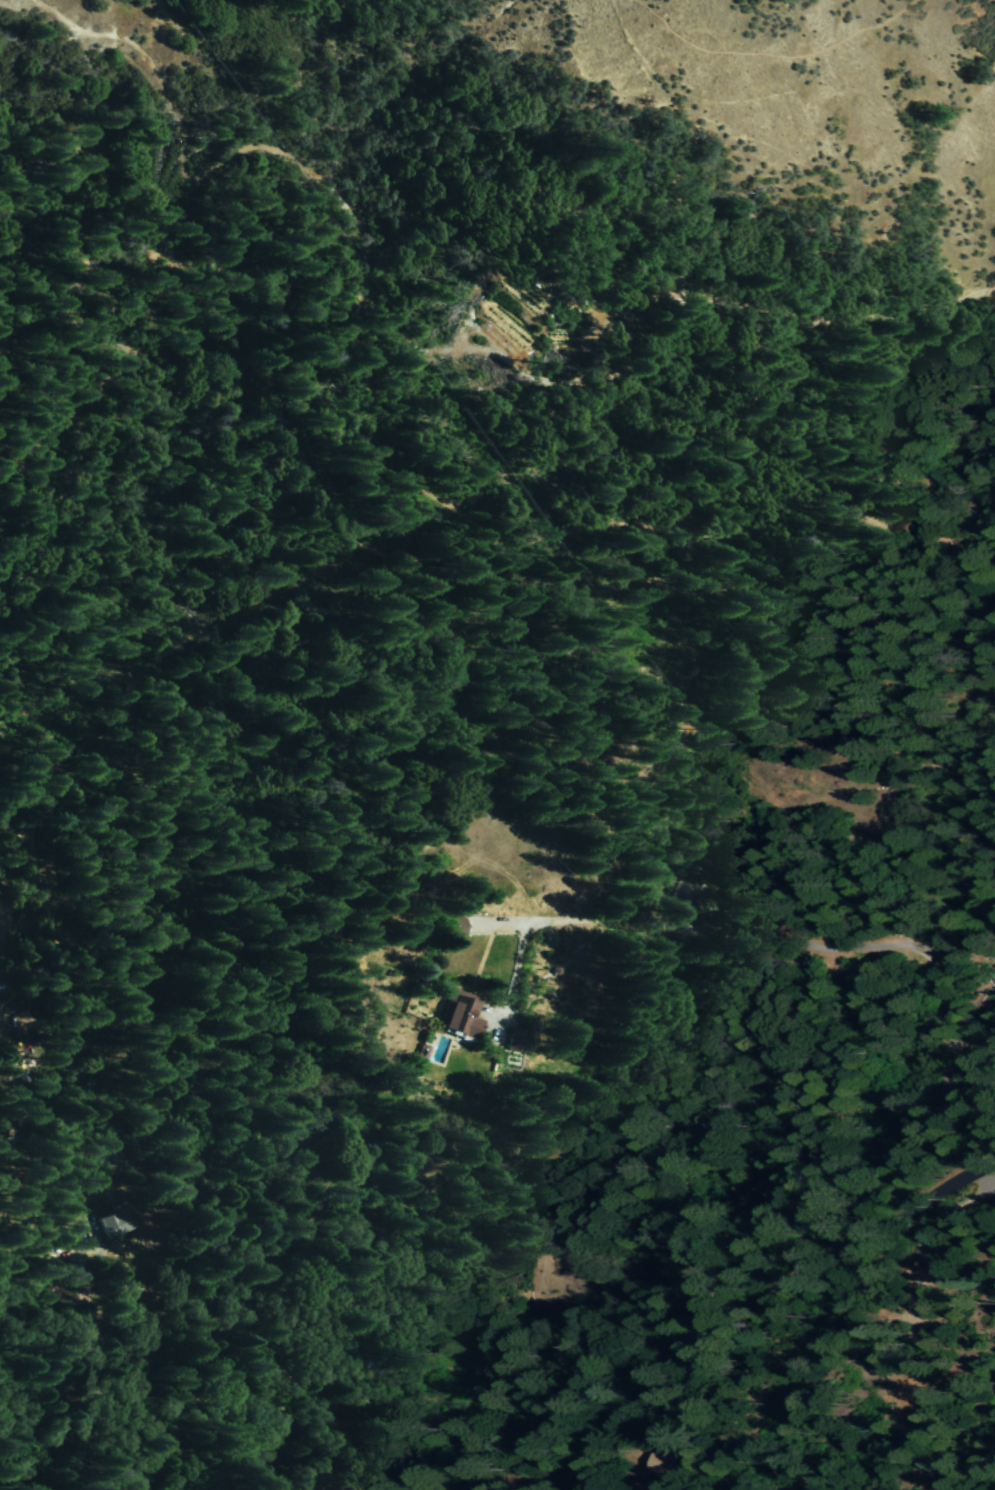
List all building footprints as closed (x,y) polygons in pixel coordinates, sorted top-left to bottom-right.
[(437,1028),(475,1039),(480,1021),(473,1019),(479,1000),(449,990),(437,1028)] [(104,1241),(129,1229),(119,1208),(94,1219),(104,1241)]
